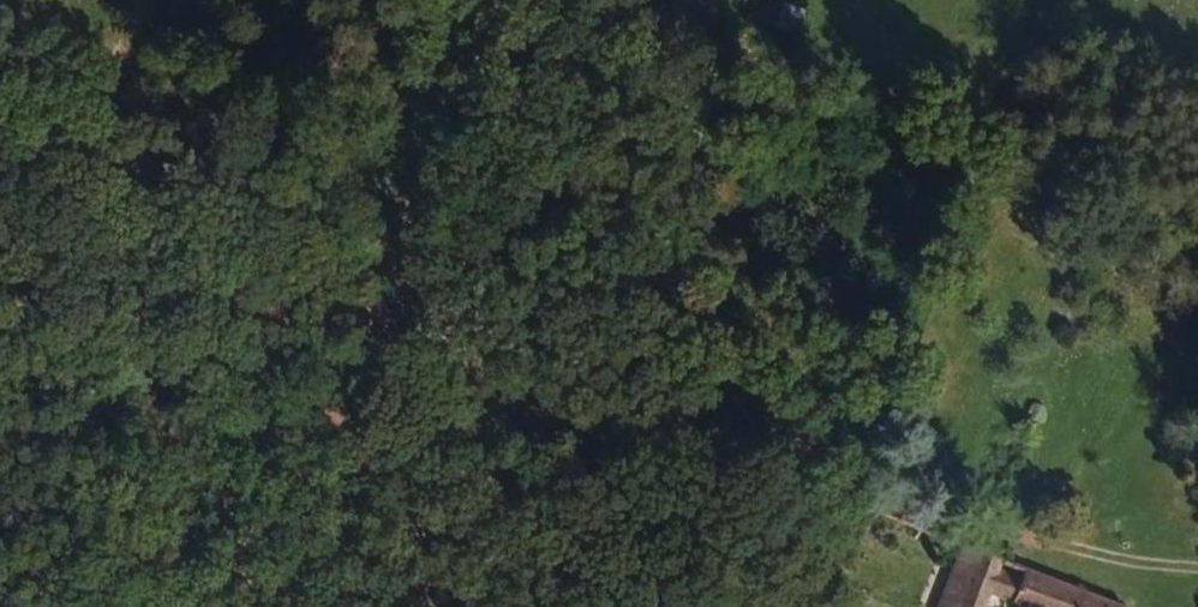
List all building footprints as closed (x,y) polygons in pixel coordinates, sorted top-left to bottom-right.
[(997,550),(975,540),(946,606),(973,606),(984,584),(1035,606),(1113,606),(1115,601),(1020,560),(1014,571),(993,561),(997,550)] [(1014,571),(1020,560),(997,550),(993,561),(1014,571)]
